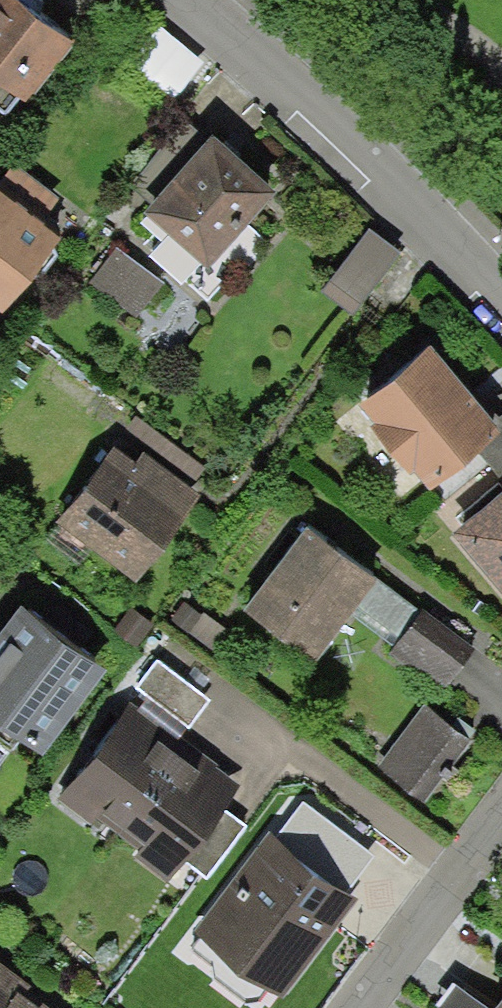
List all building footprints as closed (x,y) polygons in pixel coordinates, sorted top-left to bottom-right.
[(14,0),(0,0),(0,84),(25,104),(72,45),(14,0)] [(205,62),(160,23),(124,67),(173,101),(205,62)] [(180,113),(90,213),(182,295),(272,195),(180,113)] [(1,187),(0,189),(0,310),(6,314),(66,236),(1,187)] [(422,341),(353,409),(441,498),(501,437),(501,421),(422,341)] [(206,482),(125,427),(60,523),(140,578),(206,482)] [(445,541),(501,597),(501,483),(445,541)] [(376,578),(284,516),(234,590),(326,652),(376,578)] [(14,609),(0,627),(0,718),(44,751),(101,676),(14,609)] [(477,653),(426,612),(392,654),(443,695),(477,653)] [(156,659),(135,688),(188,727),(210,700),(156,659)] [(142,724),(112,702),(47,795),(169,879),(233,787),(208,769),(142,724)] [(475,744),(425,704),(375,768),(424,807),(475,744)] [(280,837),(269,830),(189,940),(277,1005),(358,894),(351,888),(375,857),(304,804),(280,837)] [(0,968),(0,1007),(58,1007),(0,968)] [(454,980),(436,1003),(442,1007),(489,1007),(454,980)]
